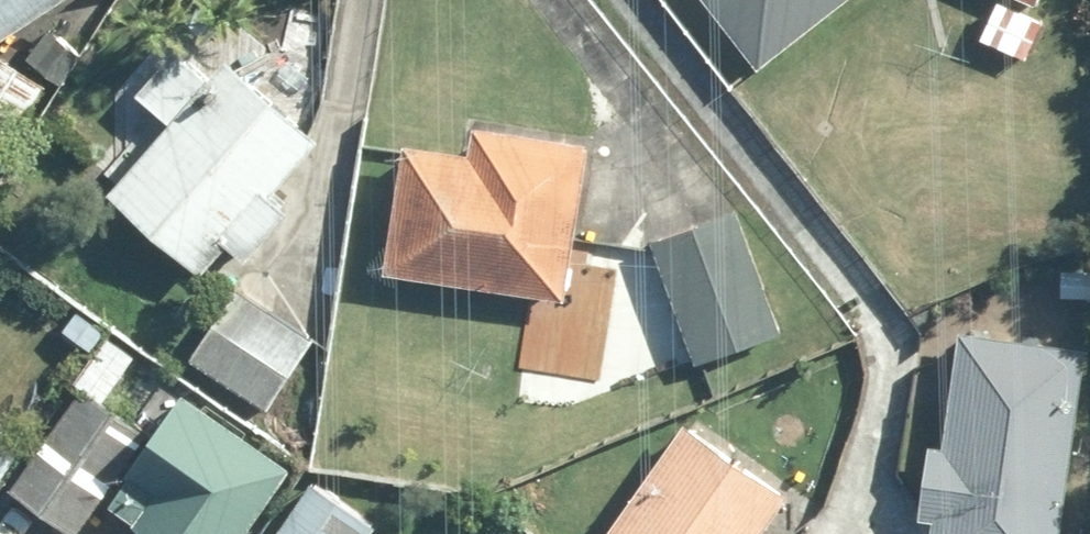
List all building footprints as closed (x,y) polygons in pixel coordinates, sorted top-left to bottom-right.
[(62,0),(0,0),(0,42),(62,0)] [(756,72),(851,0),(701,0),(756,72)] [(164,50),(126,94),(167,130),(105,201),(198,282),(225,250),(246,269),(289,219),(268,201),(318,143),(226,63),(205,86),(164,50)] [(0,64),(0,165),(46,94),(0,64)] [(460,157),(404,148),(383,275),(567,305),(593,148),(465,127),(460,157)] [(736,209),(647,243),(695,368),(784,334),(736,209)] [(230,291),(186,360),(268,412),(312,343),(230,291)] [(924,447),(916,517),(935,519),(934,533),(1063,533),(1084,353),(956,338),(943,450),(924,447)] [(104,404),(138,361),(111,340),(75,385),(85,393),(7,492),(61,533),(72,533),(147,438),(104,404)] [(182,398),(102,508),(138,533),(247,533),(289,476),(182,398)] [(682,427),(606,533),(764,533),(787,502),(682,427)] [(305,484),(271,533),(366,533),(370,529),(305,484)]
